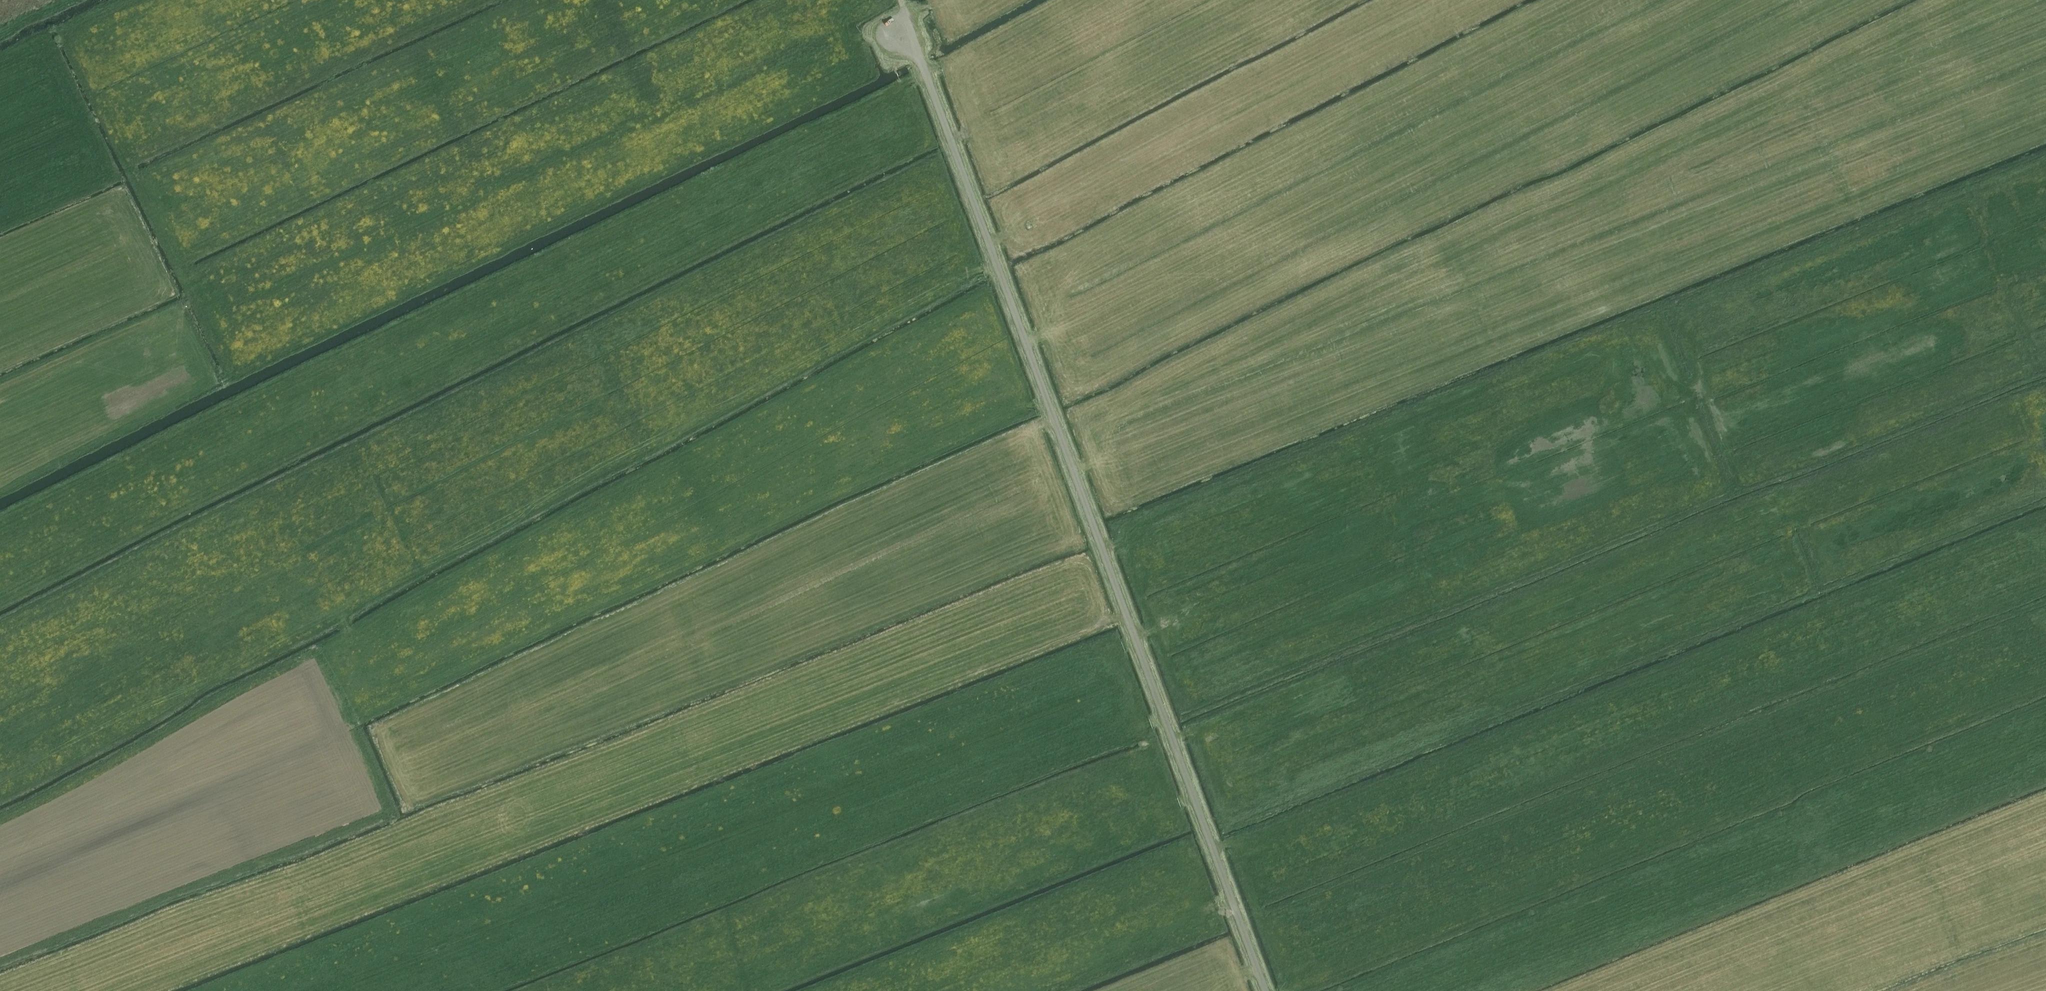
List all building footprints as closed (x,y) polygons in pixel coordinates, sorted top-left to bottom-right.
[(886,28),(897,20),(891,11),(880,19),(886,28)]
